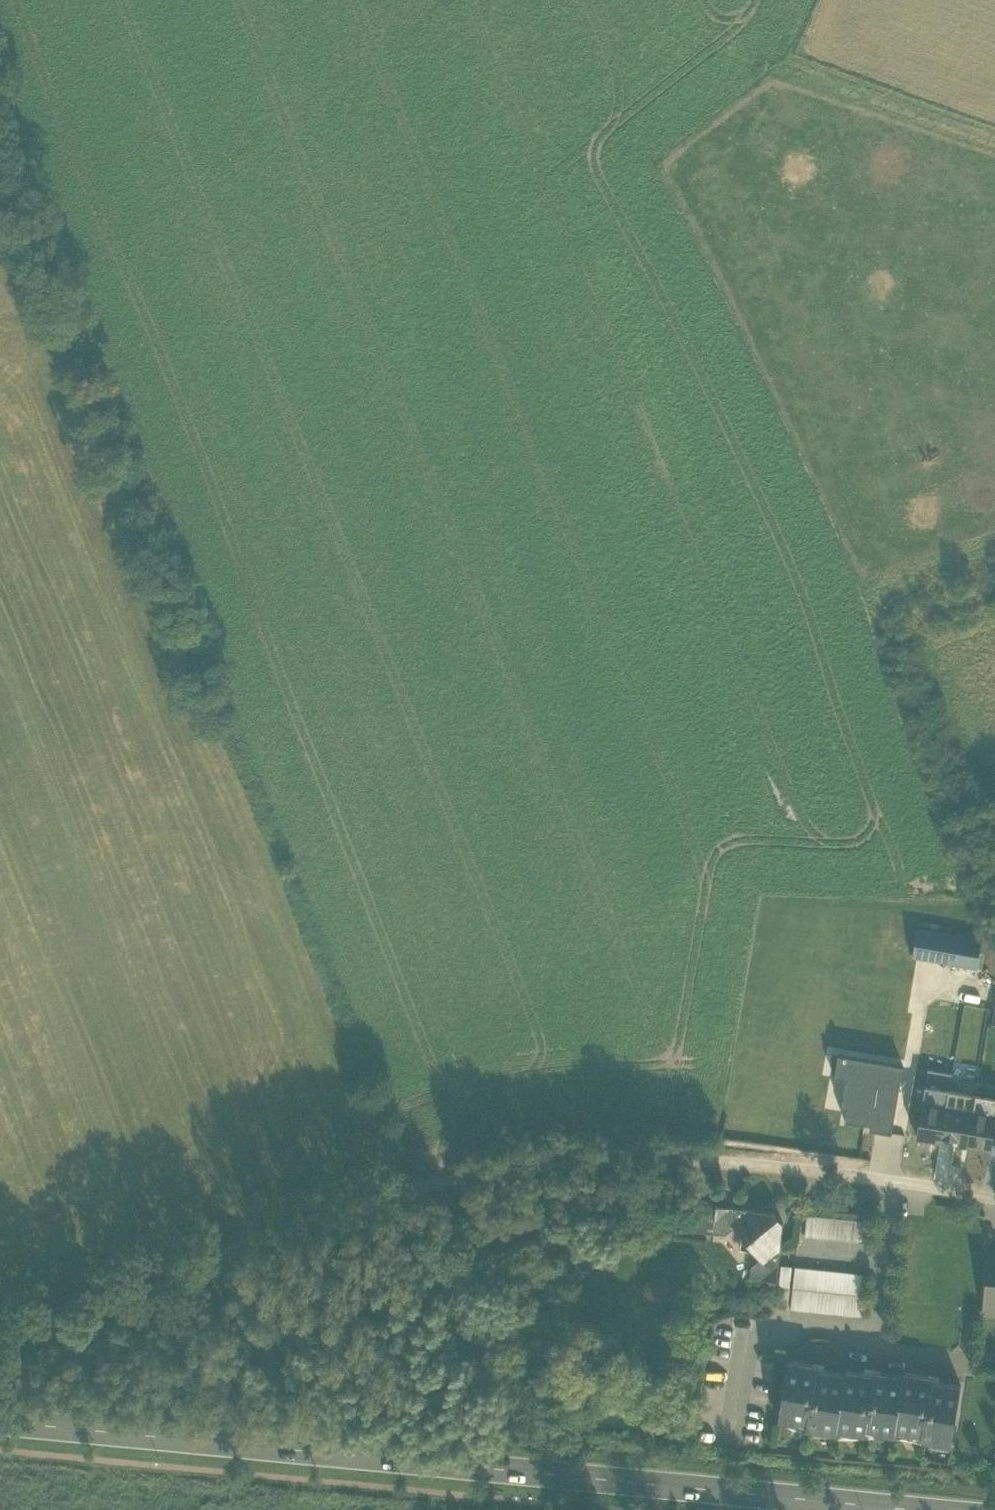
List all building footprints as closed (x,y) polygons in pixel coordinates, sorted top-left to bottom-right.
[(918,928),(912,957),(975,968),(981,939),(918,928)] [(903,1066),(828,1052),(827,1077),(846,1080),(841,1107),(847,1108),(845,1121),(864,1125),(865,1123),(870,1123),(869,1129),(892,1133),(903,1066)] [(940,1141),(949,1089),(951,1073),(929,1069),(916,1137),(940,1141)] [(967,1146),(976,1093),(979,1082),(961,1079),(959,1091),(949,1089),(940,1141),(967,1146)] [(967,1146),(991,1149),(994,1130),(994,1096),(976,1093),(967,1146)] [(968,1175),(968,1164),(951,1164),(951,1175),(968,1175)] [(766,1212),(741,1210),(727,1223),(759,1263),(775,1247),(775,1222),(766,1212)] [(867,1221),(804,1214),(801,1236),(865,1243),(867,1221)] [(994,1306),(994,1251),(977,1250),(974,1305),(975,1305),(974,1314),(994,1315),(994,1306)] [(865,1274),(791,1266),(789,1287),(863,1296),(865,1274)] [(863,1296),(789,1287),(786,1309),(860,1317),(863,1296)] [(837,1429),(846,1374),(814,1369),(814,1364),(788,1360),(778,1419),(806,1424),(806,1429),(836,1434),(837,1429)] [(894,1431),(904,1375),(878,1371),(877,1376),(846,1371),(846,1374),(837,1429),(865,1434),(866,1430),(894,1435),(894,1431)] [(904,1375),(894,1431),(921,1436),(920,1440),(951,1445),(961,1385),(928,1380),(929,1376),(904,1372),(904,1375)]
